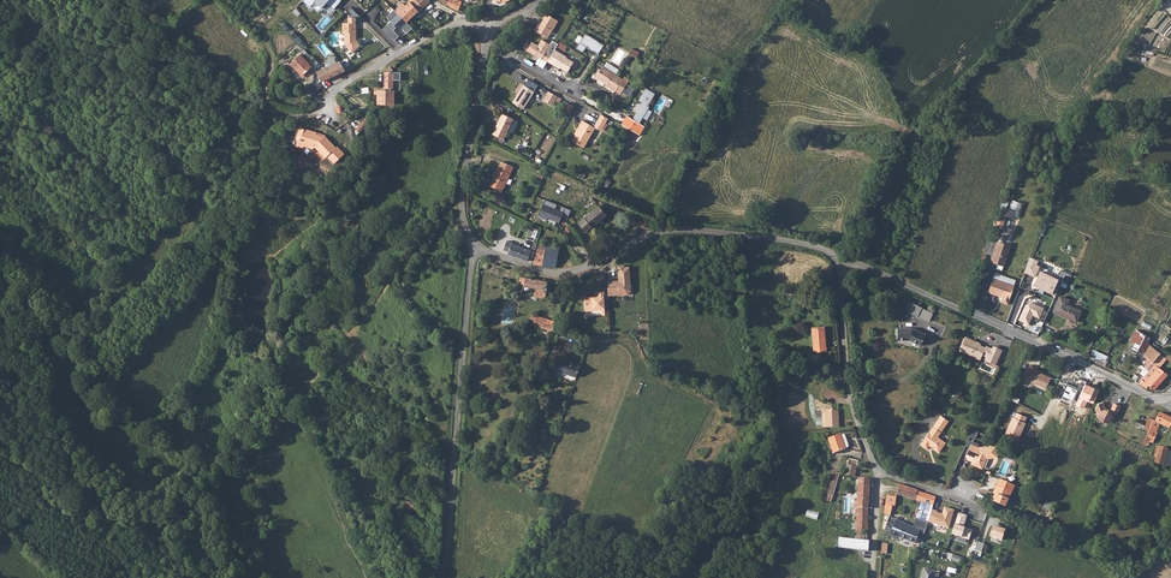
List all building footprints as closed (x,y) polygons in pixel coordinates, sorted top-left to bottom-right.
[(302,1),(310,8),(316,2),(325,10),(329,6),(333,10),(342,0),(303,0),(302,1)] [(400,17),(406,26),(425,11),(426,12),(433,6),(429,0),(426,0),(421,4),(418,0),(412,6),(413,8),(409,11),(406,7),(402,9),(404,13),(400,17)] [(447,9),(450,2),(451,0),(442,0),(439,5),(447,9)] [(450,2),(447,9),(453,13),(457,5),(450,2)] [(578,12),(575,18),(583,23),(587,17),(578,12)] [(560,21),(549,15),(543,24),(541,23),(536,30),(549,38),(560,21)] [(397,18),(392,22),(399,31),(406,26),(400,17),(397,18)] [(348,49),(356,57),(364,48),(359,44),(359,27),(345,27),(346,38),(348,37),(348,49)] [(592,51),(601,57),(607,48),(588,36),(579,51),(586,55),(589,49),(592,51)] [(530,52),(550,65),(550,63),(554,58),(549,54),(553,47),(545,42),(541,47),(535,44),(530,52)] [(554,58),(550,63),(562,71),(564,69),(566,70),(565,71),(571,74),(577,65),(569,60),(570,59),(558,52),(554,58)] [(644,56),(637,52),(634,57),(641,61),(644,56)] [(300,60),(292,69),(306,80),(313,71),(300,60)] [(344,66),(347,74),(354,70),(351,63),(344,66)] [(331,71),(320,75),(323,84),(347,74),(344,66),(331,71)] [(608,70),(620,77),(623,74),(611,66),(608,70)] [(608,69),(601,78),(613,86),(611,88),(620,93),(621,93),(625,96),(634,82),(629,79),(627,82),(620,77),(608,70),(608,69)] [(384,91),(384,97),(390,97),(390,92),(393,92),(393,77),(392,77),(391,74),(389,73),(388,73),(386,74),(386,77),(384,78),(384,91)] [(322,87),(315,91),(314,92),(316,96),(324,91),(322,87)] [(525,87),(515,103),(526,111),(536,94),(525,87)] [(647,89),(640,101),(643,103),(634,118),(636,119),(636,120),(641,124),(652,107),(650,106),(657,95),(647,89)] [(559,99),(550,93),(545,102),(554,108),(559,99)] [(504,116),(494,136),(506,141),(515,122),(504,116)] [(628,116),(623,125),(641,136),(646,127),(641,124),(636,120),(628,116)] [(605,118),(599,128),(605,133),(612,122),(605,118)] [(585,125),(574,144),(586,152),(597,133),(585,125)] [(599,128),(596,132),(603,136),(605,133),(599,128)] [(299,141),(295,147),(303,149),(304,148),(315,151),(316,149),(327,159),(328,159),(336,166),(345,155),(339,149),(338,150),(325,138),(324,139),(318,136),(318,135),(302,131),(301,135),(304,137),(302,142),(299,141)] [(495,178),(490,187),(503,194),(514,170),(502,164),(499,171),(498,170),(494,177),(495,178)] [(1018,217),(1023,203),(1012,199),(1007,213),(1018,217)] [(547,200),(541,216),(560,223),(562,218),(568,220),(571,211),(565,209),(564,213),(557,210),(558,205),(547,200)] [(599,209),(579,225),(586,234),(607,217),(599,209)] [(528,235),(537,238),(540,228),(531,225),(528,235)] [(508,240),(505,250),(509,252),(509,254),(527,261),(530,254),(536,257),(540,243),(535,241),(532,250),(508,240)] [(996,242),(995,246),(1007,251),(1009,247),(996,242)] [(536,257),(534,265),(543,266),(547,244),(540,243),(536,257)] [(547,244),(543,266),(543,268),(555,270),(560,246),(547,243),(547,244)] [(995,246),(989,262),(1002,267),(1007,251),(995,246)] [(1063,274),(1058,272),(1055,278),(1036,270),(1038,267),(1034,265),(1037,260),(1030,257),(1024,272),(1035,276),(1032,285),(1037,287),(1035,291),(1041,294),(1043,290),(1054,294),(1063,274)] [(630,284),(630,268),(625,268),(625,266),(619,266),(619,278),(621,278),(621,279),(619,281),(613,281),(614,280),(608,280),(608,295),(620,294),(620,293),(627,292),(629,291),(629,286),(630,284)] [(527,277),(525,289),(536,292),(534,297),(545,300),(547,294),(550,293),(551,292),(551,289),(548,287),(549,283),(527,277)] [(991,278),(986,292),(1001,298),(999,302),(1005,305),(1012,286),(991,278)] [(599,298),(585,297),(585,311),(595,312),(596,310),(600,310),(602,312),(604,312),(604,293),(598,293),(599,298)] [(1058,295),(1051,312),(1076,322),(1081,311),(1065,304),(1067,299),(1058,295)] [(1042,311),(1043,307),(1030,302),(1023,305),(1017,320),(1027,324),(1031,315),(1038,318),(1037,320),(1043,322),(1046,313),(1042,311)] [(922,307),(918,316),(940,325),(943,317),(922,307)] [(539,319),(536,327),(555,335),(558,326),(539,319)] [(896,327),(896,337),(896,338),(909,339),(920,344),(924,334),(910,327),(896,327)] [(822,353),(822,343),(824,343),(823,328),(810,329),(811,354),(822,353)] [(977,340),(964,335),(959,347),(969,351),(967,353),(978,358),(981,354),(984,355),(981,362),(993,367),(997,357),(988,353),(989,351),(987,350),(986,351),(982,350),(984,346),(976,342),(977,340)] [(1159,343),(1154,354),(1163,362),(1170,353),(1159,343)] [(989,351),(988,353),(997,357),(999,352),(990,348),(989,351)] [(1142,376),(1142,377),(1146,380),(1156,362),(1151,359),(1142,376)] [(557,361),(552,376),(557,378),(558,375),(576,381),(580,369),(557,361)] [(1149,382),(1155,385),(1158,382),(1165,387),(1170,381),(1170,367),(1166,363),(1149,382)] [(1028,365),(1022,379),(1033,384),(1034,383),(1044,388),(1049,377),(1033,369),(1033,367),(1028,365)] [(1132,394),(1124,413),(1133,417),(1142,399),(1132,394)] [(1119,406),(1112,403),(1108,412),(1105,411),(1102,401),(1096,403),(1093,409),(1098,421),(1107,423),(1107,422),(1112,421),(1119,406)] [(829,414),(830,432),(842,431),(841,413),(829,414)] [(1025,417),(1015,413),(1013,417),(1011,416),(1003,434),(1017,440),(1025,423),(1023,422),(1025,417)] [(1146,436),(1152,439),(1152,436),(1158,425),(1163,426),(1168,431),(1170,427),(1170,422),(1160,413),(1153,423),(1149,430),(1146,436)] [(939,416),(919,444),(925,448),(927,445),(936,451),(944,441),(936,435),(946,421),(939,416)] [(527,421),(522,434),(529,437),(534,423),(527,421)] [(845,439),(833,443),(838,458),(850,454),(845,439)] [(979,447),(971,443),(967,454),(974,457),(972,462),(973,464),(981,467),(983,466),(987,457),(998,456),(997,445),(979,447)] [(1154,463),(1153,463),(1163,466),(1167,449),(1158,447),(1154,463)] [(799,474),(804,475),(807,456),(798,454),(793,479),(798,480),(799,474)] [(853,465),(852,487),(859,488),(860,482),(864,483),(865,466),(853,465)] [(840,475),(832,497),(839,499),(842,487),(846,477),(840,475)] [(1013,486),(999,479),(993,493),(994,493),(991,501),(1003,507),(1013,486)] [(914,489),(897,482),(896,493),(895,495),(919,502),(911,525),(887,517),(882,530),(913,542),(914,539),(919,540),(932,497),(913,490),(914,489)] [(865,483),(864,499),(873,500),(874,484),(865,483)] [(885,494),(883,513),(889,515),(891,507),(893,508),(895,495),(896,493),(894,493),(893,496),(885,494)] [(864,499),(861,531),(861,541),(872,543),(872,539),(867,538),(867,534),(871,534),(871,515),(873,500),(864,499)] [(931,509),(927,522),(947,529),(954,510),(943,507),(941,514),(936,513),(937,511),(931,509)] [(818,520),(820,513),(809,509),(807,516),(818,520)] [(966,515),(957,513),(950,535),(968,540),(971,530),(962,527),(966,515)] [(988,537),(999,540),(1002,529),(991,526),(988,537)] [(976,550),(983,552),(985,543),(978,541),(976,550)] [(920,577),(933,577),(934,571),(922,569),(920,577)]
